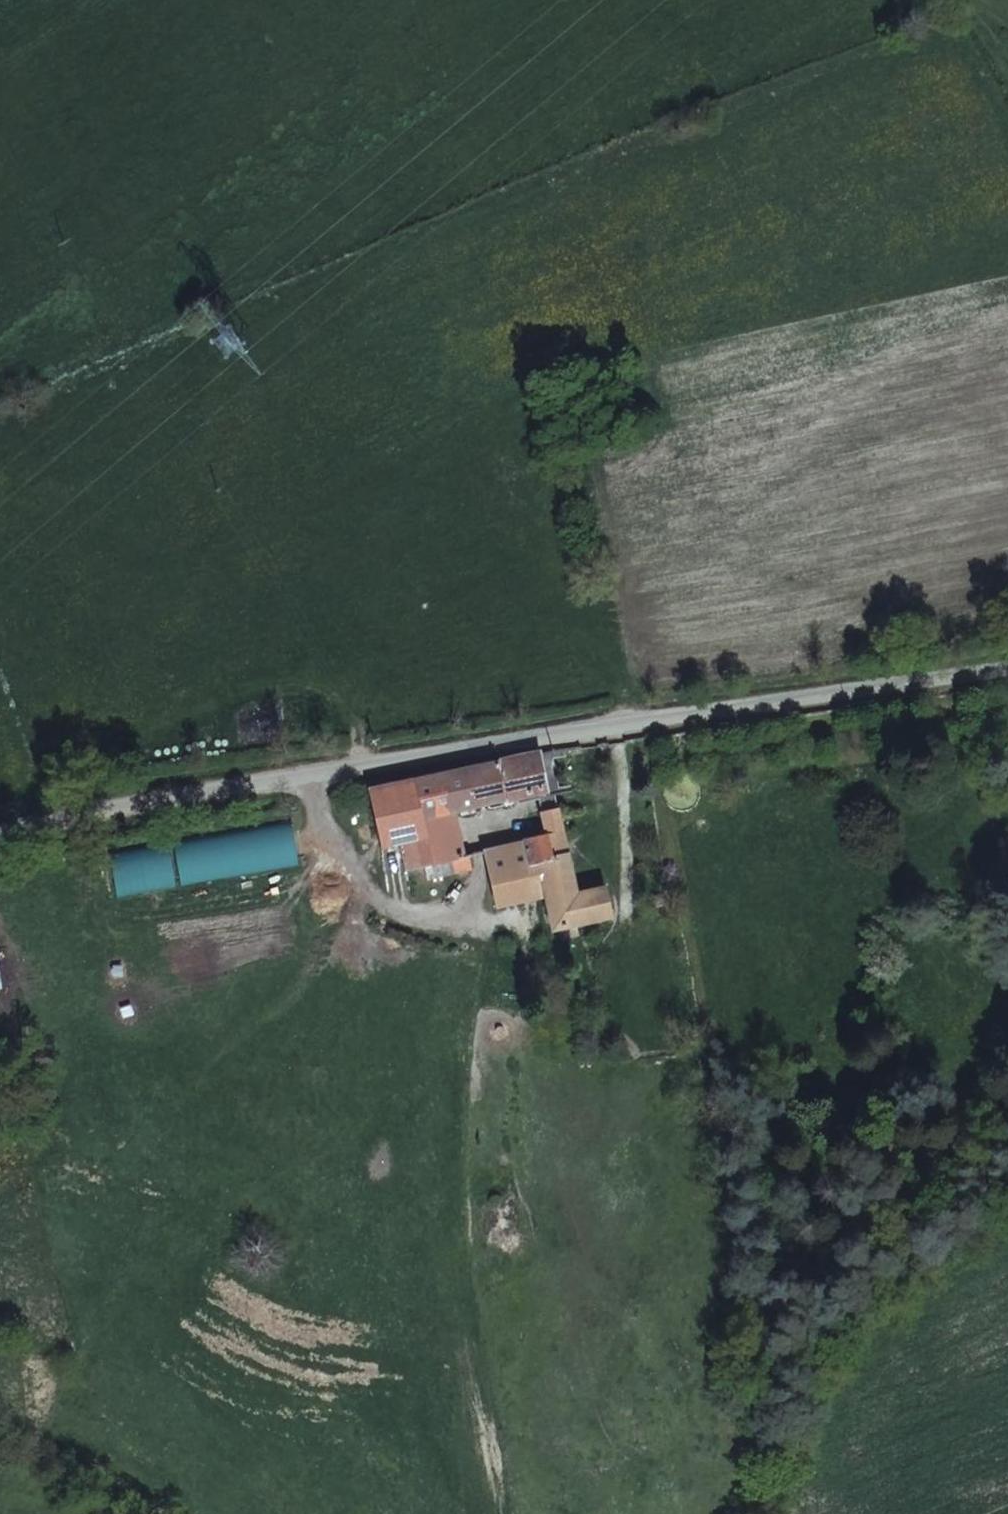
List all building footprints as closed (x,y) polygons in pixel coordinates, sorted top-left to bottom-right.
[(374,783),(386,840),(405,837),(411,866),(452,859),(446,813),(469,809),(552,796),(545,749),(374,783)] [(547,802),(549,815),(568,811),(566,803),(557,805),(556,801),(547,802)] [(446,813),(452,859),(460,857),(476,855),(469,809),(446,813)] [(492,847),(500,894),(548,886),(561,928),(617,917),(609,883),(581,887),(568,811),(549,815),(551,834),(493,843),(492,847)] [(476,855),(460,857),(461,869),(478,868),(476,855)]
